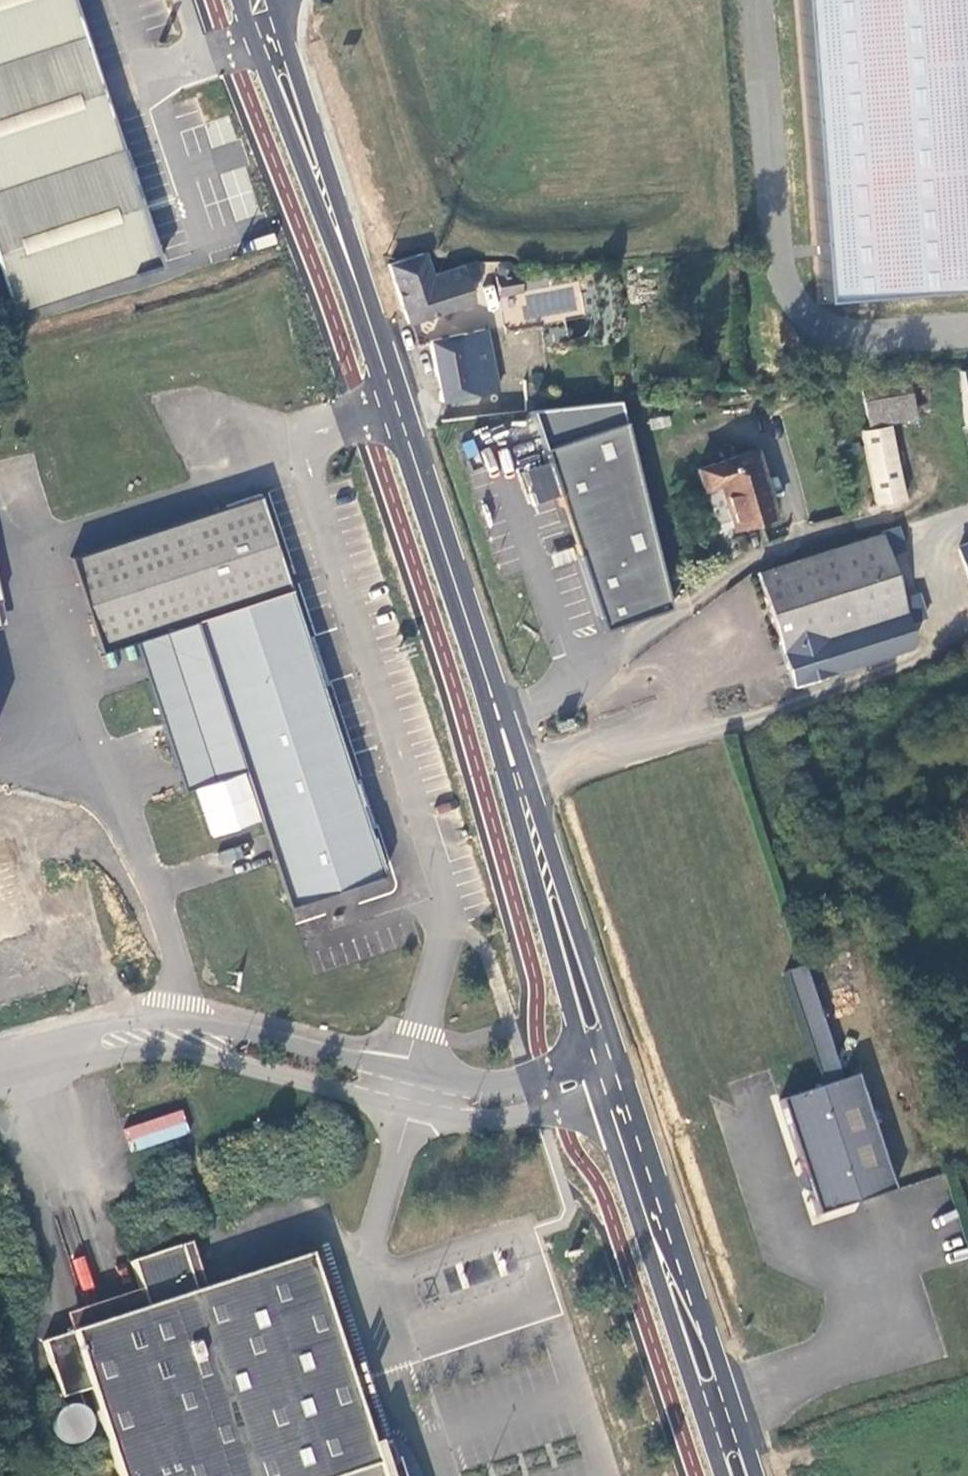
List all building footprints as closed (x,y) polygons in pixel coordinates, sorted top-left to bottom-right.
[(11,321),(157,264),(71,0),(0,0),(0,285),(11,321)] [(423,253),(388,265),(407,323),(461,305),(523,291),(519,276),(514,273),(514,269),(511,265),(509,263),(504,262),(500,265),(498,269),(498,275),(479,277),(474,261),(431,276),(423,253)] [(549,285),(547,274),(527,277),(530,288),(549,285)] [(491,354),(485,329),(429,341),(441,403),(499,392),(491,354)] [(905,374),(896,375),(861,384),(869,426),(914,418),(905,374)] [(620,401),(529,410),(603,632),(671,609),(620,401)] [(875,505),(904,500),(890,425),(861,430),(875,505)] [(754,451),(697,469),(704,489),(719,484),(732,529),(774,516),(754,451)] [(386,874),(262,494),(72,556),(102,651),(135,641),(184,790),(246,771),(291,904),(319,896),(364,880),(386,874)] [(917,645),(889,558),(905,552),(898,528),(880,534),(881,537),(758,577),(795,690),(914,651),(917,645)] [(957,550),(967,582),(967,546),(957,550)] [(348,915),(364,880),(319,896),(348,915)] [(847,1082),(810,967),(790,973),(827,1088),(847,1082)] [(785,1102),(822,1217),(898,1192),(861,1077),(847,1082),(827,1088),(785,1102)] [(181,1306),(193,1302),(179,1259),(167,1263),(181,1306)] [(295,1271),(193,1302),(181,1306),(167,1263),(115,1280),(124,1305),(130,1324),(57,1348),(30,1357),(47,1412),(75,1404),(98,1475),(372,1475),(365,1457),(357,1460),(295,1271)] [(52,1329),(57,1348),(130,1324),(124,1305),(52,1329)]
